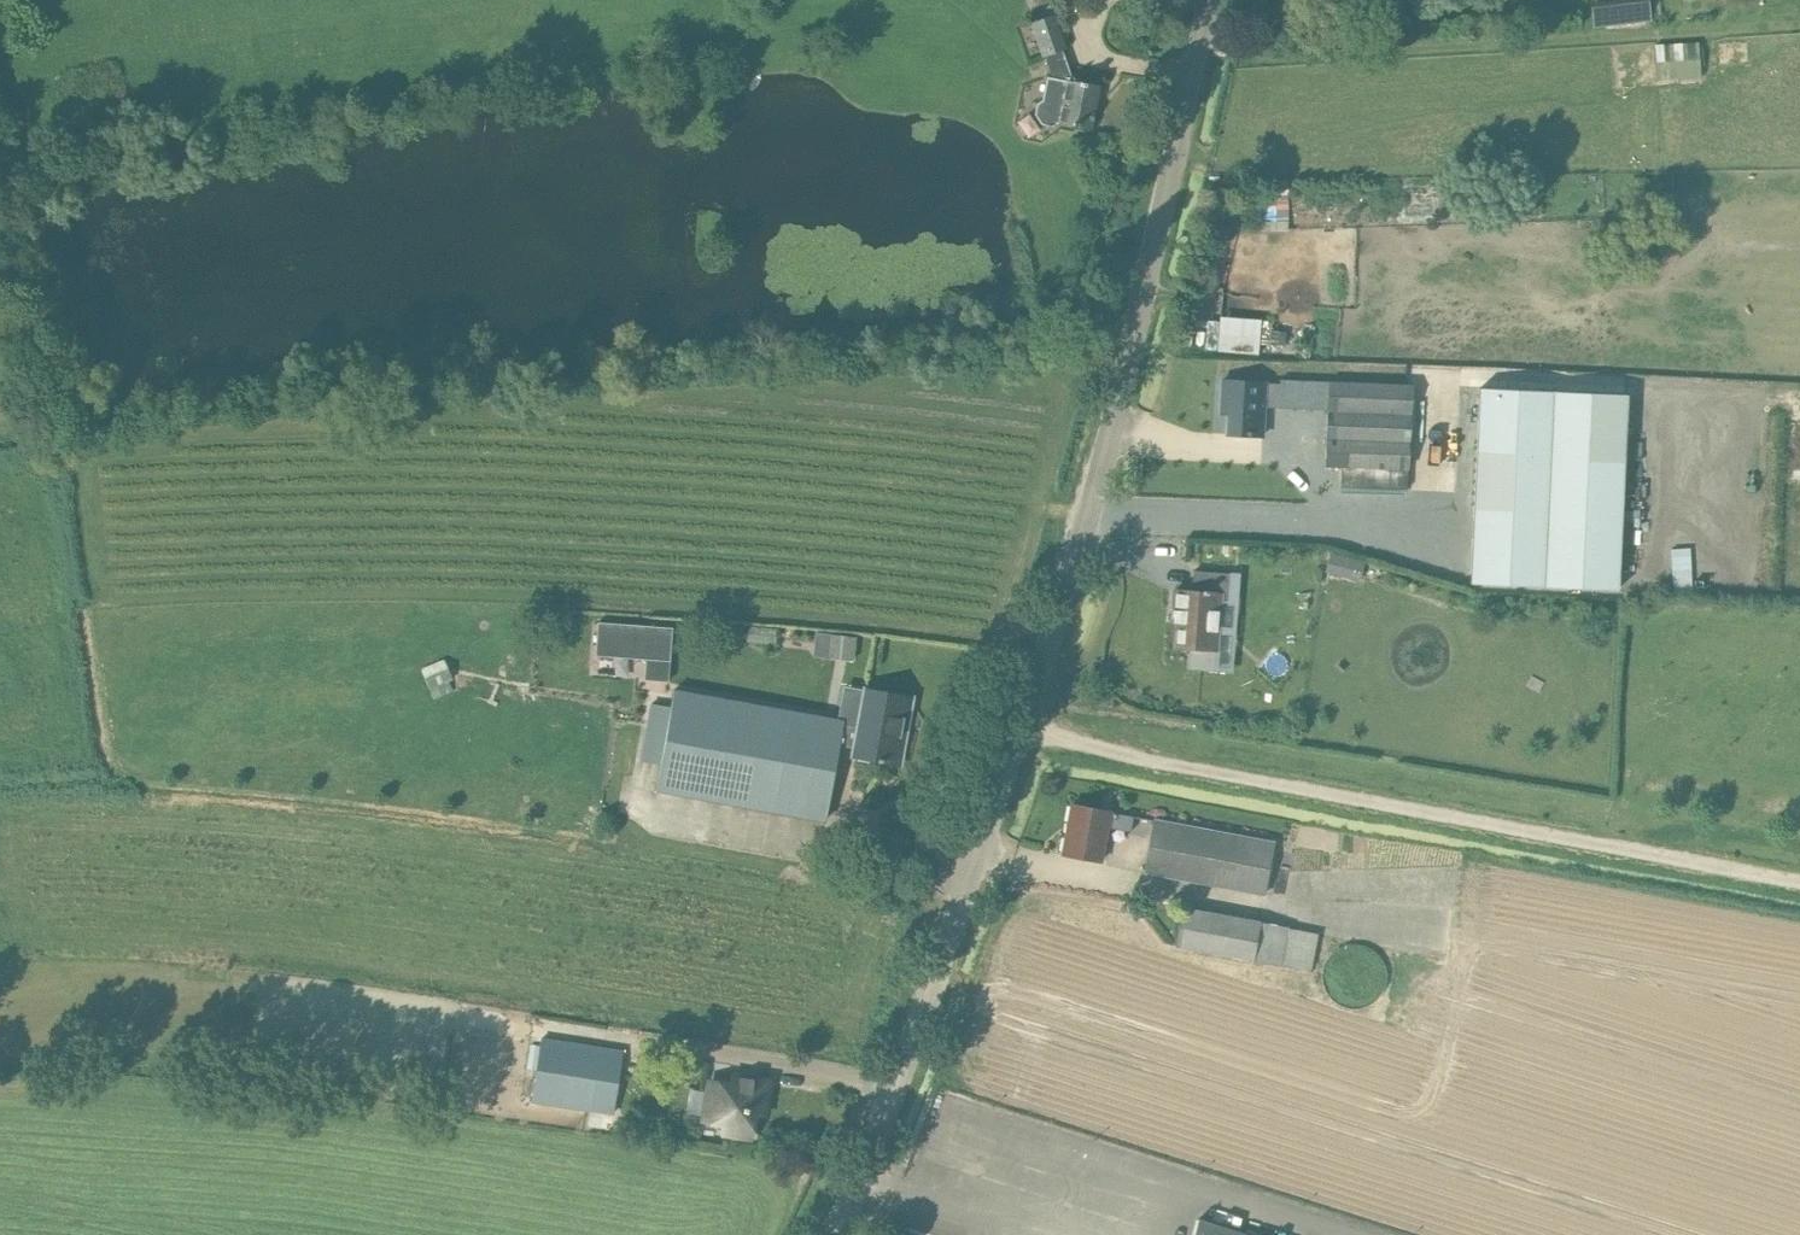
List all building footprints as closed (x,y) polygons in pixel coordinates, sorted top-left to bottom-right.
[(1653,21),(1651,0),(1637,0),(1610,2),(1612,24),(1653,21)] [(1099,84),(1071,79),(1061,50),(1066,48),(1054,14),(1030,22),(1042,57),(1045,55),(1052,77),(1047,76),(1042,100),(1037,103),(1034,114),(1041,123),(1052,125),(1057,121),(1091,127),(1099,84)] [(1698,42),(1617,47),(1618,74),(1656,72),(1657,86),(1700,84),(1698,42)] [(1260,230),(1289,229),(1287,188),(1258,189),(1260,230)] [(1220,316),(1217,350),(1258,354),(1259,343),(1270,344),(1270,342),(1275,343),(1276,325),(1271,325),(1272,320),(1220,316)] [(1261,434),(1263,407),(1326,410),(1324,466),(1341,466),(1340,487),(1407,490),(1408,469),(1413,383),(1279,378),(1279,382),(1221,379),(1219,412),(1227,412),(1226,432),(1261,434)] [(1627,393),(1478,387),(1469,582),(1618,589),(1627,393)] [(1791,448),(1799,448),(1799,416),(1790,416),(1791,448)] [(1366,561),(1332,551),(1326,572),(1360,582),(1366,561)] [(1174,588),(1173,608),(1179,609),(1176,645),(1191,646),(1189,666),(1213,668),(1219,600),(1227,601),(1229,573),(1194,570),(1193,590),(1174,588)] [(597,622),(594,655),(669,660),(672,627),(597,622)] [(749,625),(747,641),(774,644),(776,629),(749,625)] [(853,660),(856,637),(828,634),(826,657),(853,660)] [(444,659),(421,669),(429,688),(452,678),(444,659)] [(866,689),(859,726),(843,722),(844,718),(673,687),(654,790),(824,821),(839,744),(854,747),(853,753),(893,761),(902,719),(907,720),(911,697),(866,689)] [(1099,860),(1106,826),(1130,831),(1133,815),(1072,803),(1062,853),(1099,860)] [(1142,872),(1264,895),(1274,839),(1152,817),(1142,872)] [(1260,923),(1260,920),(1182,906),(1175,946),(1310,970),(1317,934),(1260,923)] [(544,1036),(534,1102),(612,1114),(622,1049),(544,1036)] [(723,1132),(750,1136),(754,1109),(764,1110),(768,1081),(732,1075),(731,1085),(709,1081),(703,1119),(725,1123),(723,1132)] [(1191,1234),(1254,1234),(1197,1217),(1191,1234)]
